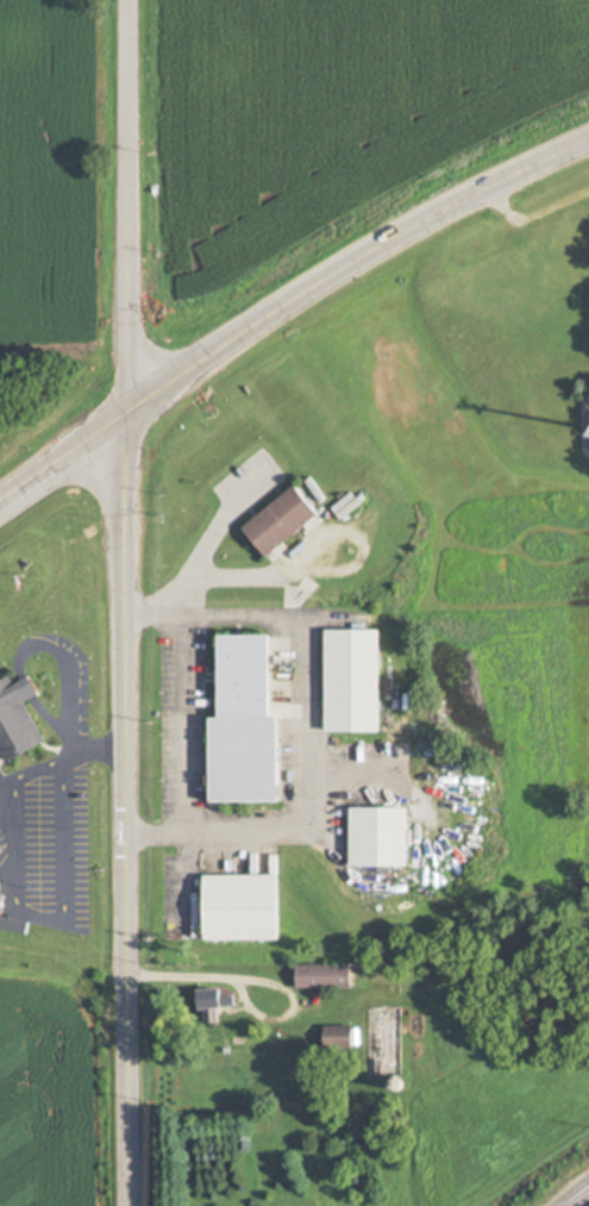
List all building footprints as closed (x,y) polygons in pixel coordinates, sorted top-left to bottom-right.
[(324,517),(302,486),(246,525),(268,557),(324,517)] [(329,733),(384,733),(384,631),(329,631),(329,733)] [(283,718),(275,718),(275,636),(224,636),(224,719),(216,719),(216,803),(283,803),(283,718)] [(9,765),(50,744),(29,704),(44,695),(34,677),(17,685),(13,678),(0,685),(0,748),(9,765)] [(354,867),(412,867),(412,808),(354,808),(354,867)] [(285,874),(209,876),(210,941),(286,940),(285,874)] [(299,987),(356,987),(356,964),(299,964),(299,987)] [(235,990),(204,989),(203,1023),(217,1024),(217,1007),(234,1008),(235,990)] [(357,1025),(325,1025),(325,1050),(357,1050),(357,1025)]
